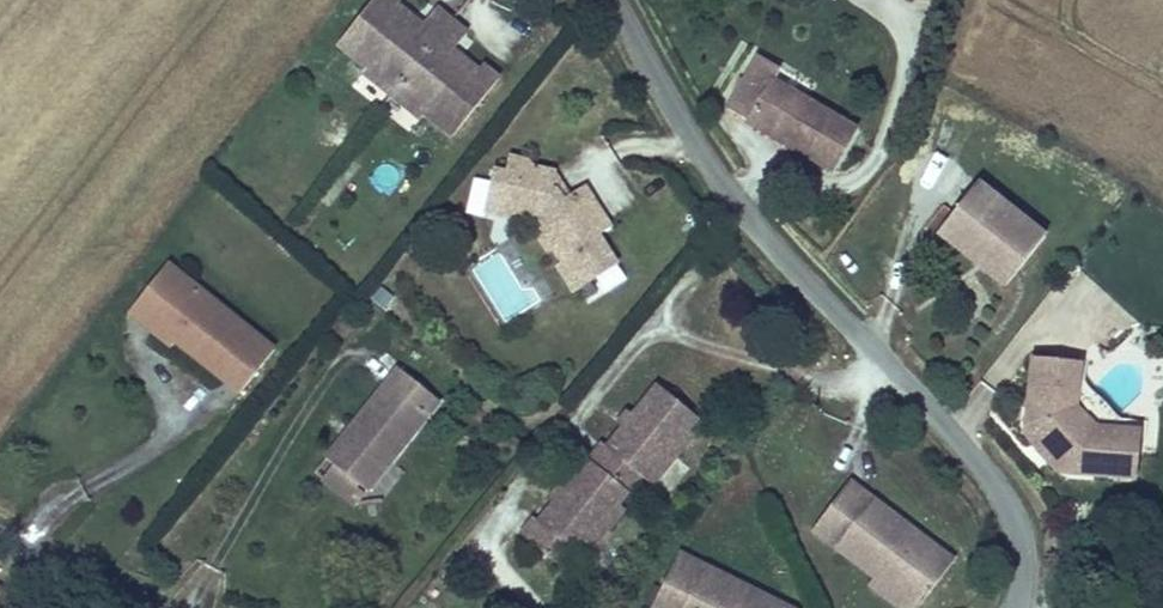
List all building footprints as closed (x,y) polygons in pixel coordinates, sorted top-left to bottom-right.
[(477,71),(471,77),(449,59),(454,53),(468,35),(435,10),(420,27),(416,32),(395,15),(399,9),(403,4),(398,0),(377,0),(340,45),(370,69),(366,75),(425,118),(428,115),(455,137),(501,81),(481,65),(477,71)] [(420,27),(399,9),(395,15),(416,32),(420,27)] [(471,77),(477,71),(454,53),(449,59),(471,77)] [(775,65),(758,55),(728,112),(827,169),(852,124),(771,76),(775,65)] [(526,172),(528,161),(529,155),(510,153),(508,170),(526,172)] [(556,167),(528,161),(526,172),(508,170),(499,169),(493,199),(517,205),(524,215),(527,212),(544,225),(540,231),(551,248),(557,244),(568,261),(563,265),(578,289),(621,260),(602,231),(615,223),(591,186),(574,195),(566,201),(548,171),(556,167)] [(574,195),(556,167),(548,171),(566,201),(574,195)] [(1050,235),(979,182),(936,237),(1005,291),(1050,235)] [(517,205),(493,199),(490,215),(518,222),(524,215),(517,205)] [(183,300),(194,287),(177,273),(166,286),(183,300)] [(283,361),(194,287),(183,300),(166,286),(148,308),(172,327),(161,339),(181,356),(185,351),(248,403),(283,361)] [(172,327),(148,308),(138,320),(161,339),(172,327)] [(1083,365),(1037,361),(1030,424),(1049,433),(1061,444),(1067,456),(1073,473),(1144,476),(1144,430),(1099,429),(1078,408),(1083,365)] [(438,402),(397,368),(325,455),(365,488),(438,402)] [(563,509),(559,506),(542,524),(539,522),(525,538),(563,568),(576,552),(588,562),(623,520),(615,513),(644,479),(656,488),(698,437),(690,430),(700,418),(661,387),(635,419),(642,424),(633,434),(629,431),(610,450),(605,449),(568,494),(572,498),(563,509)] [(642,424),(635,419),(631,415),(623,425),(629,431),(633,434),(642,424)] [(866,564),(898,524),(839,481),(806,527),(829,546),(834,539),(866,564)] [(553,501),(559,506),(563,509),(572,498),(568,494),(563,490),(553,501)] [(918,539),(898,524),(866,564),(919,604),(920,605),(950,563),(925,545),(922,548),(916,543),(918,539)] [(829,546),(861,570),(866,564),(834,539),(829,546)] [(672,558),(649,607),(778,607),(672,558)] [(861,570),(872,578),(866,586),(895,607),(916,607),(919,604),(866,564),(861,570)]
